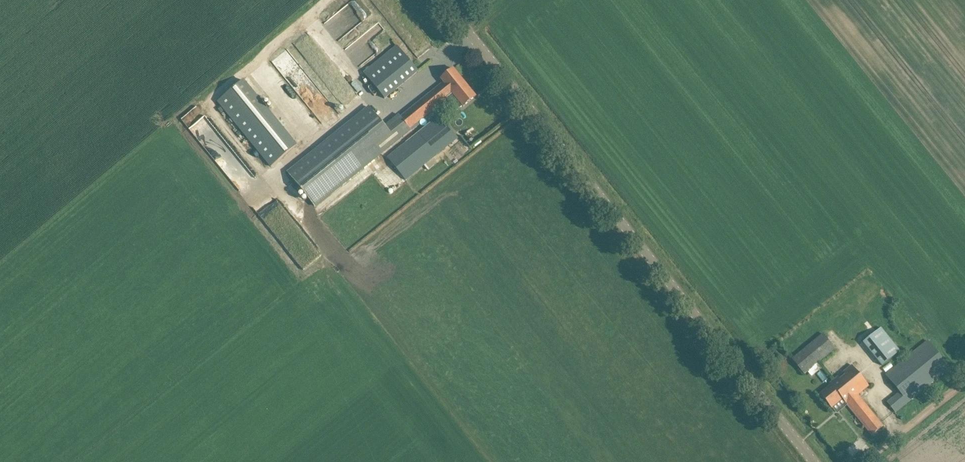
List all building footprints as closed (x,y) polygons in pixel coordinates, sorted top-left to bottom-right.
[(418,71),(397,46),(370,68),(368,65),(362,70),(385,99),(418,71)] [(438,87),(422,100),(401,117),(410,129),(431,112),(454,94),(464,106),(476,96),(454,69),(441,78),(444,82),(438,87)] [(291,85),(307,105),(322,93),(306,73),(291,85)] [(347,105),(364,92),(354,79),(349,83),(342,74),(330,83),(347,105)] [(217,102),(271,167),(298,145),(244,80),(217,102)] [(369,106),(287,172),(316,208),(412,131),(410,129),(401,117),(399,113),(384,126),(369,106)] [(354,185),(372,207),(458,139),(440,116),(354,185)] [(195,146),(210,145),(210,120),(195,120),(195,146)] [(882,328),(864,342),(882,365),(900,351),(882,328)] [(793,359),(805,373),(834,349),(820,331),(816,335),(819,338),(793,359)] [(888,402),(895,412),(950,368),(928,341),(886,375),(900,392),(888,402)] [(763,357),(769,365),(778,358),(772,350),(763,357)] [(830,383),(831,385),(821,394),(832,408),(843,399),(872,435),(883,426),(866,405),(861,399),(858,395),(869,386),(852,365),(844,372),(846,375),(840,379),(838,377),(833,381),(830,383)]
